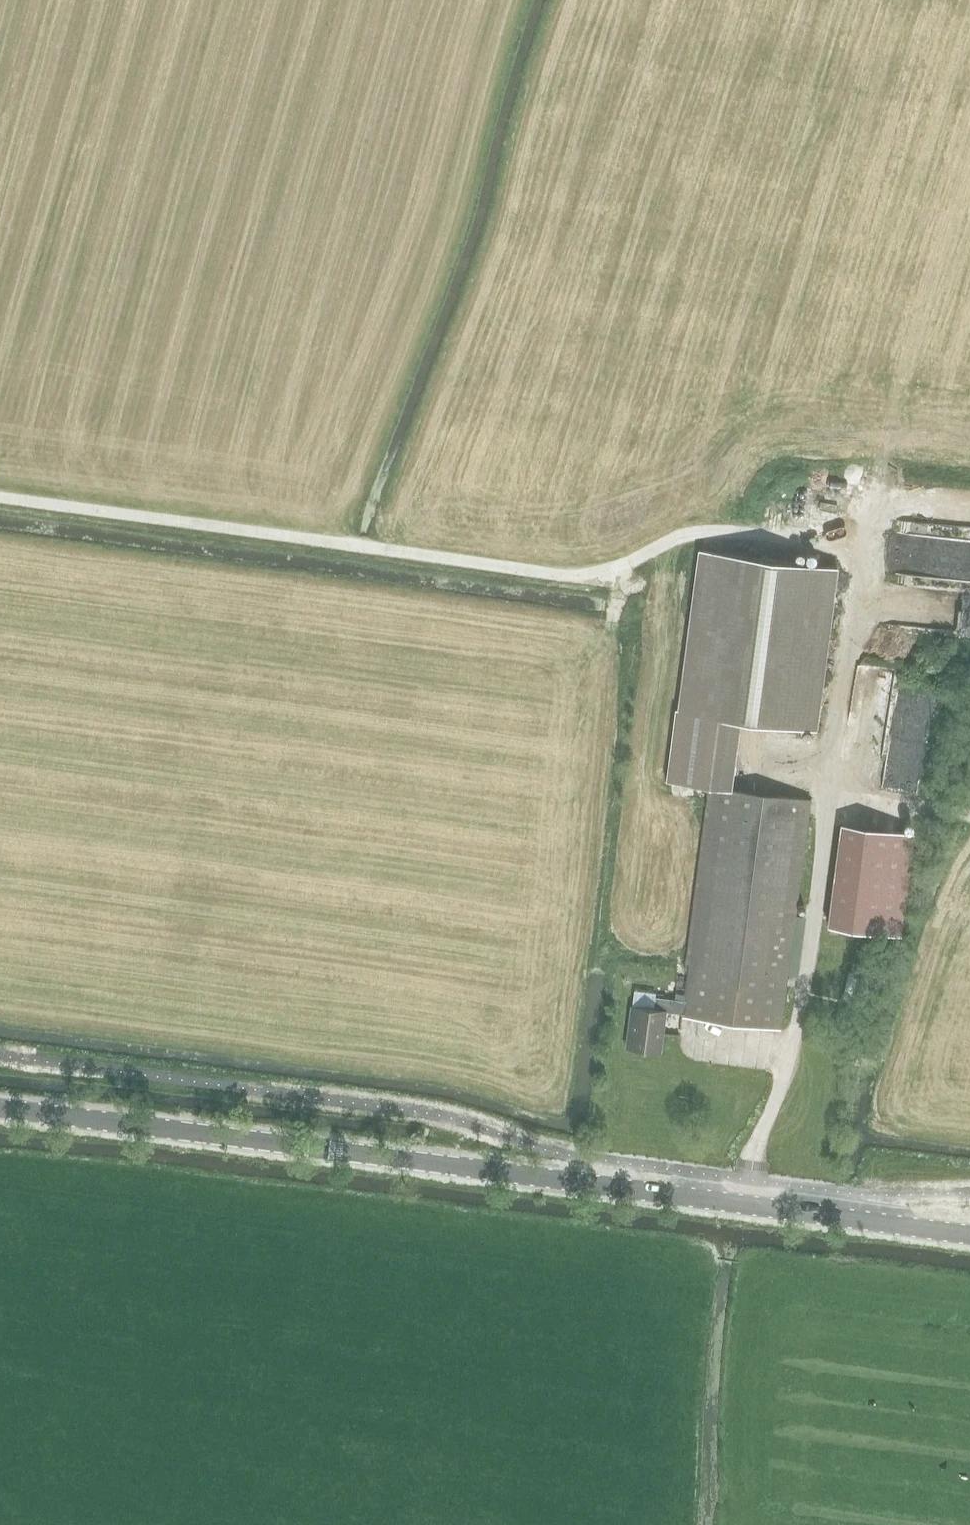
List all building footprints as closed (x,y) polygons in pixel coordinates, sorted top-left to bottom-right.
[(838,567),(697,549),(677,709),(675,708),(665,781),(731,789),(740,720),(817,730),(838,567)] [(780,1028),(810,799),(712,787),(684,1001),(655,997),(654,1009),(632,1006),(626,1047),(659,1051),(664,1011),(682,1014),(682,1016),(780,1028)] [(835,824),(822,924),(894,934),(906,833),(835,824)]
